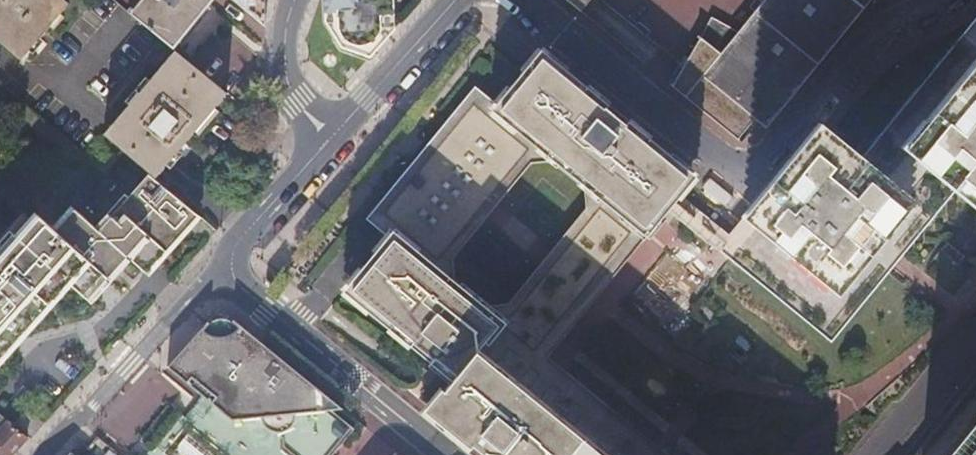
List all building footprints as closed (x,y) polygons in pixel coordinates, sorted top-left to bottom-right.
[(20,59),(68,3),(64,0),(0,0),(0,43),(20,59)] [(213,0),(140,0),(133,9),(130,6),(127,10),(173,48),(213,0)] [(264,26),(263,0),(233,0),(264,26)] [(326,21),(342,46),(369,55),(383,41),(372,31),(371,32),(338,3),(339,2),(336,0),(324,0),(326,21)] [(339,2),(338,3),(371,32),(372,31),(383,41),(392,30),(394,27),(393,0),(336,0),(339,2)] [(584,13),(594,0),(567,0),(584,13)] [(725,48),(708,70),(688,54),(686,52),(672,85),(737,139),(754,118),(766,127),(870,0),(765,0),(725,48)] [(972,32),(863,164),(821,129),(793,161),(786,169),(762,197),(859,273),(942,175),(959,190),(975,204),(975,35),(972,32)] [(708,70),(725,48),(697,34),(688,54),(708,70)] [(161,169),(227,92),(176,51),(110,126),(103,134),(121,149),(115,156),(97,141),(86,154),(105,171),(123,150),(152,175),(154,177),(161,169)] [(499,108),(650,231),(670,206),(694,176),(670,156),(660,148),(654,143),(649,139),(631,125),(629,123),(608,106),(586,88),(579,82),(566,72),(543,53),(528,72),(514,90),(499,108)] [(578,320),(607,284),(650,231),(499,108),(493,103),(476,89),(429,146),(423,154),(401,180),(370,218),(389,233),(395,238),(381,256),(366,274),(351,293),(373,311),(433,360),(444,369),(448,373),(455,378),(451,383),(429,410),(474,446),(481,452),(485,454),(662,454),(545,361),(578,320)] [(193,210),(154,177),(152,175),(134,195),(116,215),(100,233),(76,212),(57,234),(40,218),(38,220),(21,240),(16,236),(0,253),(0,351),(63,279),(83,296),(104,273),(122,252),(141,269),(158,250),(175,230),(193,210)] [(859,273),(762,197),(720,245),(732,256),(815,324),(859,273)] [(208,335),(208,337),(215,340),(223,340),(228,339),(236,335),(235,333),(233,330),(229,327),(227,326),(222,325),(217,326),(214,327),(210,330),(208,335)] [(168,370),(200,399),(230,426),(259,424),(278,441),(279,454),(333,454),(348,436),(326,419),(340,417),(241,331),(236,335),(228,339),(223,340),(215,340),(208,337),(202,333),(168,370)] [(610,385),(629,382),(630,391),(658,417),(653,386),(666,384),(680,369),(665,355),(660,356),(644,341),(648,367),(629,370),(625,374),(620,369),(617,347),(604,349),(610,355),(593,358),(595,372),(610,385)] [(973,382),(914,454),(975,454),(975,378),(973,382)] [(28,439),(42,423),(25,409),(12,425),(26,436),(28,439)] [(26,436),(12,425),(0,414),(0,454),(9,454),(13,451),(26,436)] [(221,451),(184,434),(175,454),(177,454),(219,454),(221,451)]
